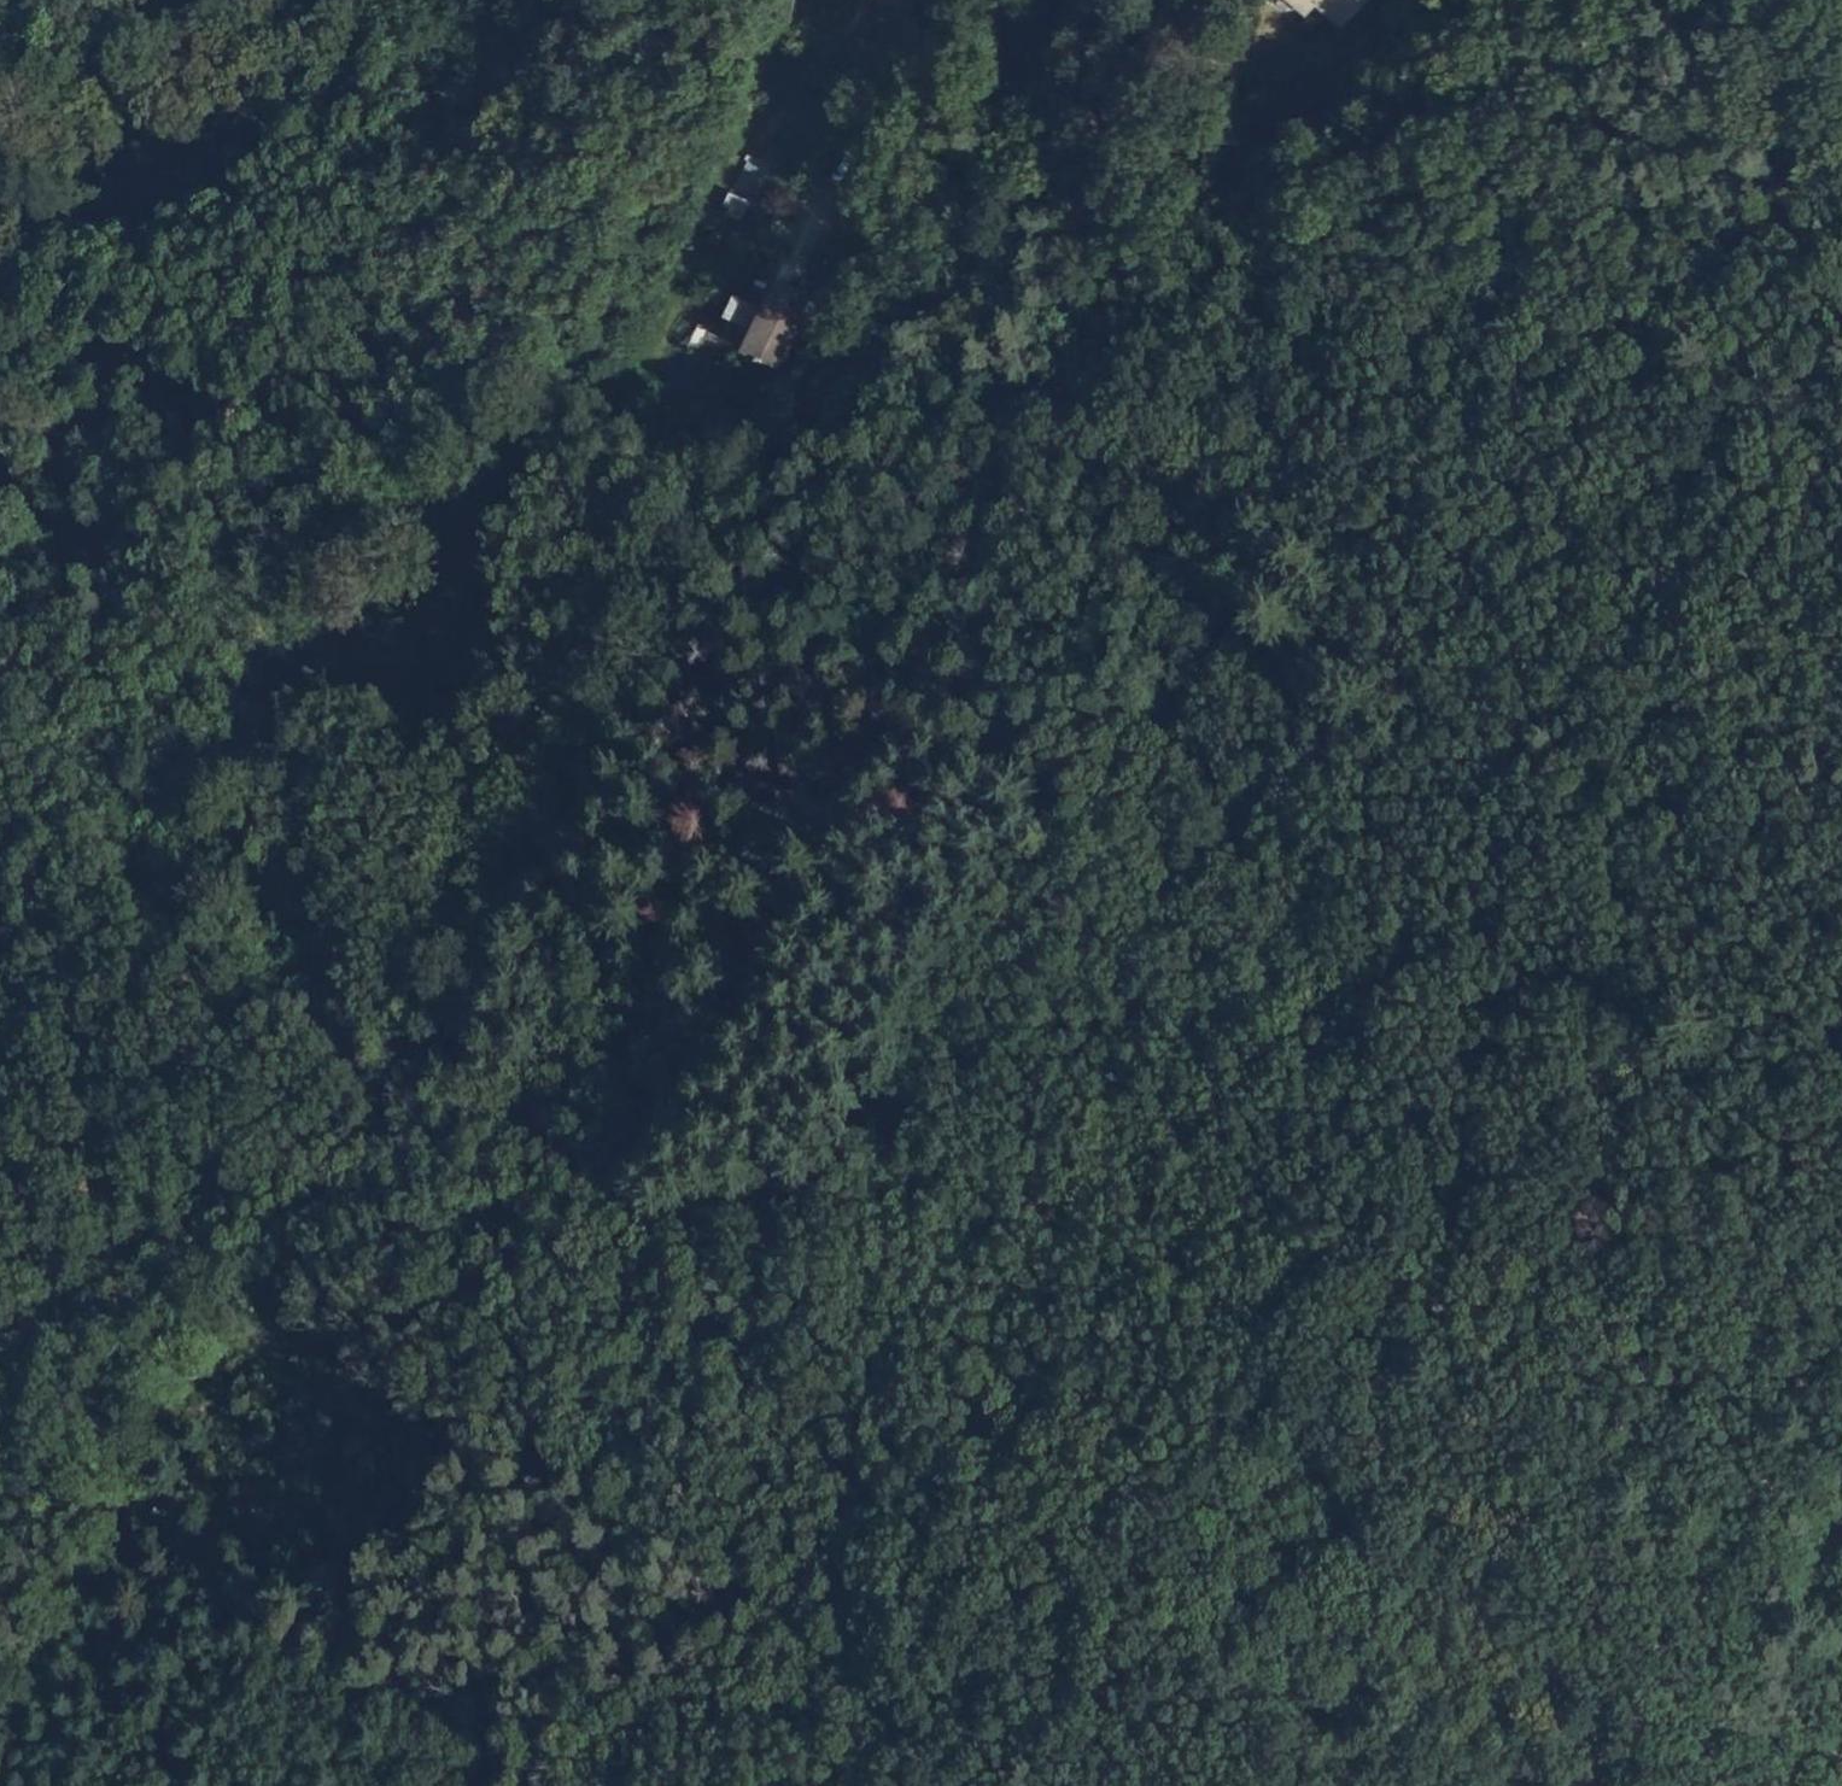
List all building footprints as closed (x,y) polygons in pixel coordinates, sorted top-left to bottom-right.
[(844,268),(819,255),(792,318),(781,312),(766,347),(770,348),(753,386),(787,401),(844,268)]
